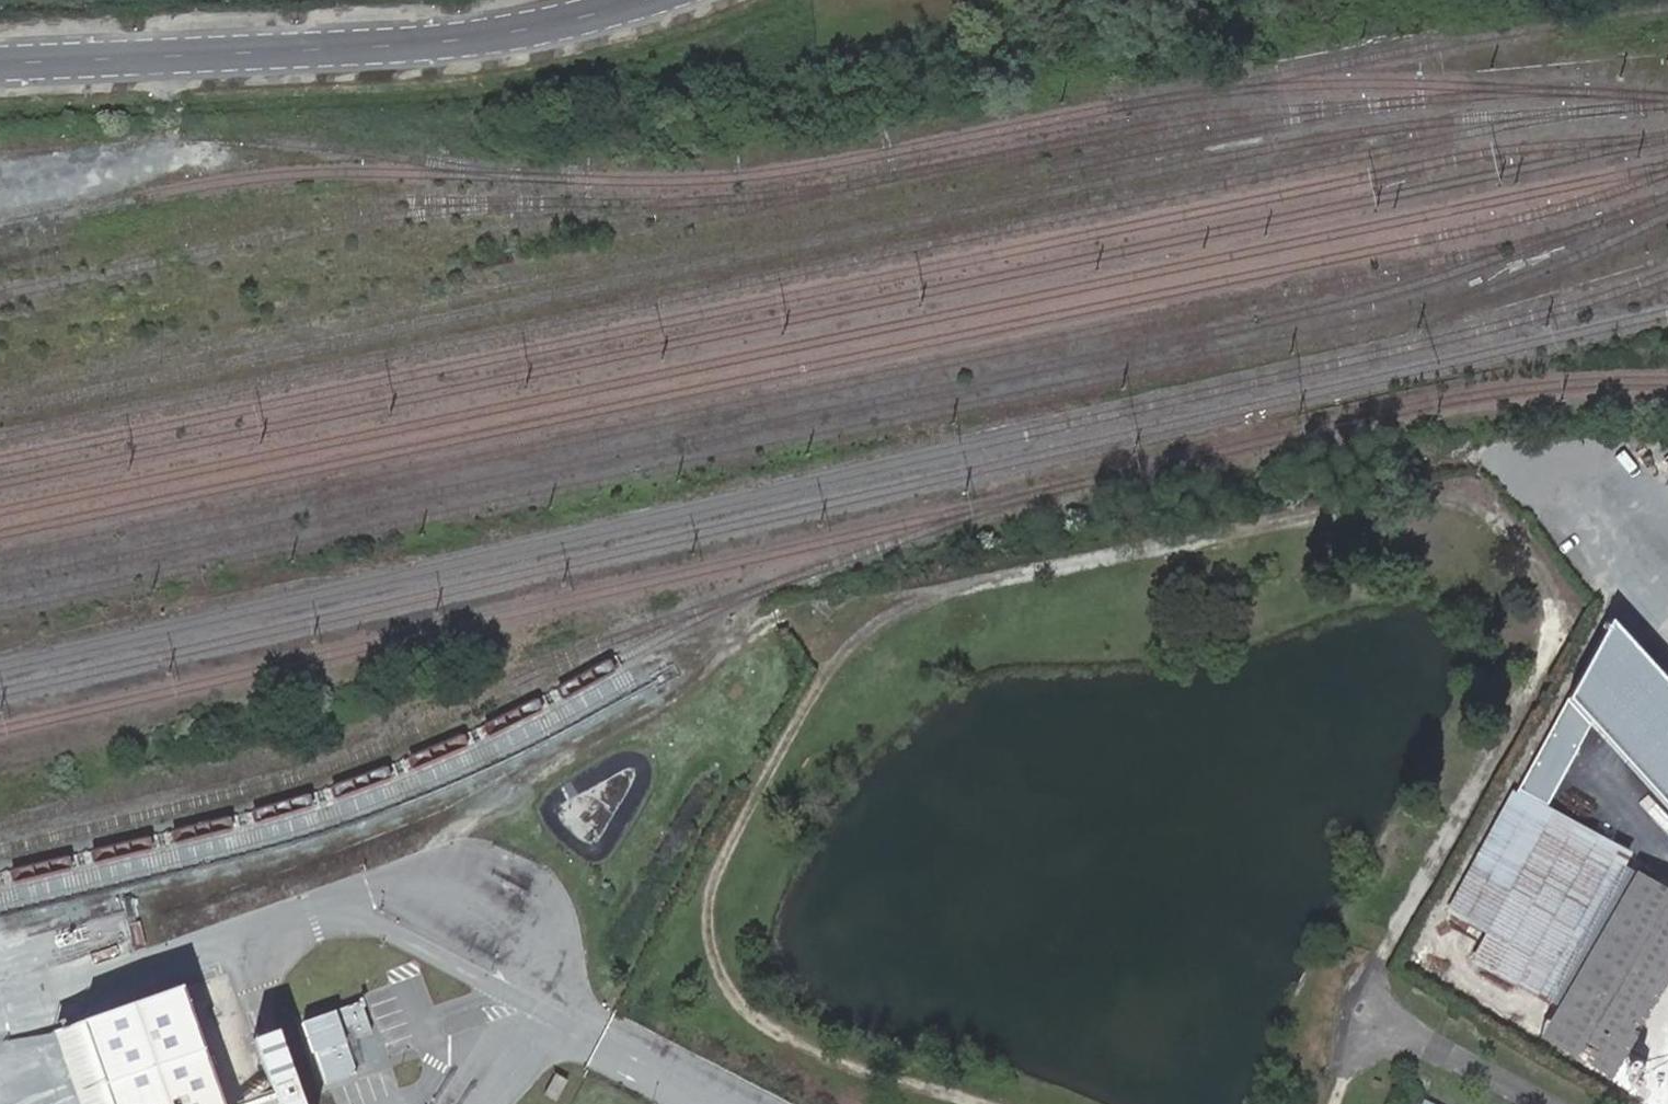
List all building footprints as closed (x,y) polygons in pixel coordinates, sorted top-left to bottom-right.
[(1616,621),(1524,786),(1553,801),(1595,723),(1667,803),(1667,678),(1616,621)] [(1474,961),(1554,1002),(1636,854),(1516,789),(1450,910),(1490,936),(1474,961)] [(1647,873),(1545,1032),(1613,1076),(1667,990),(1667,886),(1647,873)] [(61,1031),(88,1103),(230,1103),(187,985),(61,1031)] [(324,1081),(362,1071),(354,1038),(372,1033),(365,1003),(307,1018),(324,1081)]
